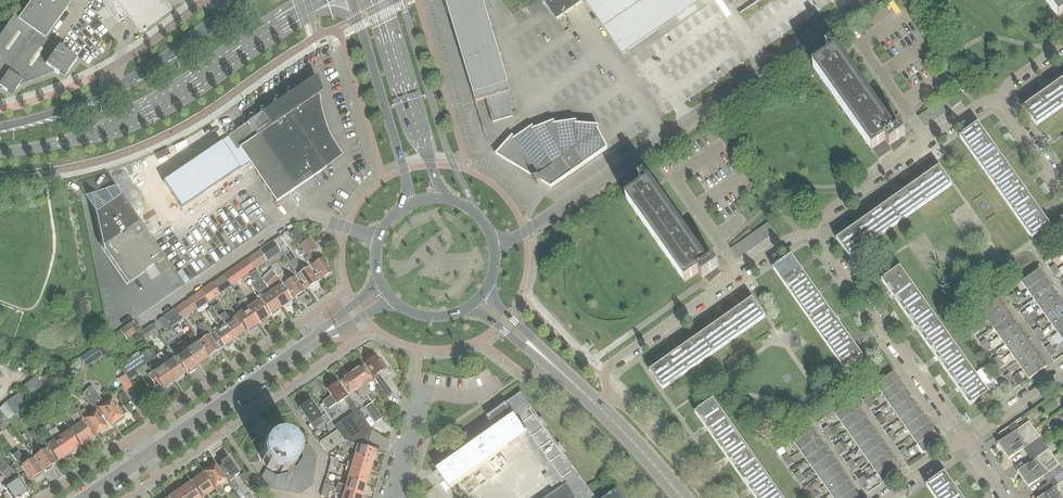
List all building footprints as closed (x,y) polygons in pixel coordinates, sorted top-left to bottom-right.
[(72,0),(31,0),(19,17),(15,14),(0,35),(0,89),(3,89),(12,95),(19,86),(54,72),(63,78),(77,60),(53,43),(54,42),(52,29),(72,0)] [(103,2),(110,12),(118,22),(128,15),(118,2),(120,0),(104,0),(103,2)] [(138,37),(170,13),(166,7),(161,0),(116,0),(114,2),(130,26),(134,31),(138,37)] [(447,1),(450,0),(466,56),(464,57),(470,81),(490,75),(489,69),(488,64),(591,34),(590,32),(604,27),(596,0),(447,0),(447,1)] [(1057,18),(1062,14),(1062,0),(1044,0),(1057,18)] [(894,133),(831,43),(826,47),(830,53),(831,55),(813,68),(878,160),(879,160),(893,151),(893,150),(894,150),(895,151),(901,147),(900,146),(903,144),(906,142),(903,138),(906,136),(900,128),(894,133)] [(342,156),(331,138),(326,128),(323,117),(320,106),(318,94),(322,92),(316,75),(247,122),(248,123),(228,137),(236,149),(237,150),(239,148),(276,202),(326,168),(326,167),(342,156)] [(1062,107),(1062,106),(1062,79),(1049,89),(1062,107)] [(1062,107),(1049,89),(1023,107),(1036,125),(1062,107)] [(947,101),(952,108),(962,101),(957,94),(947,101)] [(952,108),(947,101),(945,98),(939,102),(946,112),(952,108)] [(941,116),(946,112),(939,102),(934,105),(941,116)] [(929,109),(936,119),(941,116),(934,105),(929,109)] [(923,113),(931,123),(936,119),(929,109),(923,113)] [(923,113),(918,116),(925,127),(931,123),(923,113)] [(551,188),(608,149),(601,136),(598,130),(598,126),(577,124),(576,121),(555,124),(554,121),(534,129),(532,126),(515,138),(512,135),(495,154),(534,178),(533,179),(537,185),(541,182),(546,185),(551,188)] [(977,162),(996,149),(978,123),(959,136),(977,162)] [(995,187),(1014,174),(996,149),(977,162),(995,187)] [(926,203),(951,185),(939,167),(913,185),(926,203)] [(639,178),(645,186),(627,199),(685,282),(699,273),(703,278),(703,279),(706,277),(710,282),(718,275),(721,273),(717,269),(719,268),(714,261),(708,265),(644,174),(639,178)] [(1014,213),(1032,200),(1014,174),(995,187),(1014,213)] [(888,202),(901,221),(926,203),(913,185),(888,202)] [(120,195),(120,196),(103,207),(92,200),(101,240),(102,247),(127,284),(128,283),(163,258),(120,195)] [(1032,200),(1014,213),(1032,238),(1050,226),(1032,200)] [(873,213),(863,220),(876,239),(888,230),(901,221),(888,202),(877,210),(875,211),(873,213)] [(837,239),(836,239),(849,257),(863,247),(876,239),(863,220),(852,228),(850,229),(848,230),(837,239)] [(770,236),(776,232),(768,222),(763,226),(770,236)] [(757,230),(765,240),(770,236),(763,226),(757,230)] [(760,244),(765,240),(757,230),(752,233),(760,244)] [(747,237),(754,248),(760,244),(752,233),(747,237)] [(742,241),(749,251),(754,248),(747,237),(742,241)] [(307,256),(317,249),(309,238),(299,245),(307,256)] [(273,241),(259,250),(267,261),(280,251),(273,241)] [(744,255),(749,251),(742,241),(737,244),(744,255)] [(731,249),(738,259),(744,255),(737,244),(731,249)] [(279,249),(285,257),(307,290),(309,289),(308,288),(310,287),(311,289),(318,284),(317,282),(318,281),(308,267),(302,272),(296,263),(298,262),(292,252),(290,253),(284,246),(279,249)] [(259,251),(259,250),(247,259),(254,270),(266,261),(259,250),(259,251)] [(315,262),(312,258),(317,255),(314,251),(310,254),(305,257),(321,280),(323,279),(322,278),(324,277),(325,279),(332,274),(331,273),(332,272),(322,257),(315,262)] [(790,294),(809,281),(791,255),(772,268),(790,294)] [(242,278),(254,270),(247,259),(235,267),(242,278)] [(278,278),(293,300),(295,299),(294,298),(296,296),(297,298),(304,294),(303,292),(304,291),(294,277),(289,280),(277,262),(271,266),(273,270),(278,278)] [(242,278),(235,267),(224,275),(231,286),(242,278)] [(903,311),(922,298),(900,267),(881,280),(903,311)] [(1021,282),(1027,291),(1045,278),(1039,269),(1021,282)] [(273,270),(262,280),(268,288),(278,278),(273,270)] [(255,283),(252,285),(257,294),(260,292),(267,295),(259,300),(270,315),(271,314),(272,315),(279,311),(277,309),(281,307),(271,292),(270,292),(268,288),(262,280),(256,271),(249,275),(255,283)] [(231,286),(224,275),(212,283),(220,294),(231,286)] [(1027,291),(1033,299),(1051,287),(1045,278),(1027,291)] [(809,281),(790,294),(809,319),(827,306),(809,281)] [(220,295),(212,283),(201,291),(209,302),(220,295)] [(281,285),(275,290),(271,292),(281,307),(283,305),(284,307),(291,303),(289,301),(291,300),(281,285)] [(1033,299),(1039,308),(1057,295),(1051,287),(1033,299)] [(246,297),(240,289),(236,292),(241,301),(241,300),(246,297)] [(201,291),(188,299),(195,310),(196,311),(209,302),(201,291)] [(1045,316),(1062,304),(1062,303),(1057,295),(1039,308),(1045,316)] [(241,300),(257,323),(260,321),(261,323),(268,319),(266,317),(268,316),(258,301),(252,305),(246,297),(241,300)] [(944,330),(922,298),(903,311),(926,342),(944,330)] [(980,311),(987,319),(1004,307),(998,298),(980,311)] [(188,299),(175,308),(182,318),(182,319),(195,310),(188,299)] [(726,317),(739,335),(765,317),(752,299),(726,317)] [(241,300),(241,301),(238,303),(243,311),(236,316),(247,330),(248,329),(249,331),(256,327),(254,325),(257,323),(241,300)] [(218,304),(212,307),(234,339),(237,337),(238,339),(244,335),(243,333),(245,332),(235,317),(230,321),(218,304)] [(1051,325),(1062,316),(1062,304),(1045,316),(1051,325)] [(827,306),(809,319),(827,345),(845,332),(827,306)] [(234,339),(212,307),(207,311),(219,328),(213,332),(223,346),(225,345),(226,347),(232,343),(231,341),(234,339)] [(987,319),(993,328),(1010,315),(1004,307),(987,319)] [(182,318),(175,308),(164,316),(164,317),(170,326),(182,318)] [(1024,318),(1029,315),(1026,310),(1021,314),(1024,318)] [(993,328),(999,336),(1016,324),(1010,315),(993,328)] [(1057,333),(1062,329),(1062,316),(1051,325),(1057,333)] [(164,317),(157,321),(164,332),(171,327),(170,326),(164,317)] [(701,335),(713,353),(739,335),(726,317),(701,335)] [(127,339),(139,330),(133,321),(121,330),(127,339)] [(219,349),(216,345),(215,343),(218,341),(205,321),(198,326),(202,333),(196,337),(209,356),(211,355),(212,357),(217,353),(216,351),(219,349)] [(969,325),(972,330),(977,326),(974,322),(969,325)] [(152,324),(140,332),(144,338),(150,334),(154,339),(159,335),(152,324)] [(999,336),(1005,345),(1022,332),(1016,324),(999,336)] [(980,331),(977,326),(972,330),(975,335),(980,331)] [(944,330),(926,342),(935,356),(936,358),(938,360),(943,368),(947,373),(966,360),(955,345),(944,330)] [(845,332),(827,345),(845,370),(863,357),(845,332)] [(1005,345),(1011,353),(1028,341),(1022,332),(1005,345)] [(1041,332),(1036,335),(1040,340),(1045,336),(1041,332)] [(675,353),(688,371),(713,353),(701,335),(675,353)] [(186,338),(181,342),(197,365),(200,363),(201,365),(207,360),(206,358),(207,357),(197,343),(192,346),(186,338)] [(1011,353),(1017,362),(1034,349),(1028,341),(1011,353)] [(197,365),(181,342),(177,344),(183,353),(176,357),(186,372),(187,371),(189,373),(195,369),(194,367),(197,365)] [(989,343),(984,347),(987,351),(992,348),(989,343)] [(102,355),(96,346),(80,357),(86,366),(102,355)] [(1053,348),(1048,352),(1052,356),(1057,353),(1053,348)] [(133,360),(121,368),(129,380),(137,374),(135,371),(153,359),(155,363),(149,368),(152,373),(148,375),(156,386),(159,384),(163,388),(164,387),(165,389),(172,385),(170,383),(174,380),(157,356),(151,349),(143,355),(142,354),(140,355),(138,352),(131,357),(133,360)] [(1017,362),(1023,370),(1040,358),(1034,349),(1017,362)] [(181,369),(173,357),(167,361),(161,353),(157,356),(174,380),(176,379),(177,381),(184,376),(183,374),(184,374),(181,369)] [(688,371),(675,353),(650,371),(662,389),(688,371)] [(380,388),(384,393),(387,397),(392,394),(378,374),(386,368),(382,361),(380,363),(376,356),(376,355),(364,363),(364,364),(365,363),(374,377),(373,377),(380,387),(380,388)] [(1023,370),(1029,379),(1047,367),(1040,358),(1023,370)] [(966,360),(947,373),(952,380),(957,387),(958,389),(960,391),(970,405),(976,400),(988,392),(977,376),(966,360)] [(356,369),(351,372),(367,396),(371,393),(371,392),(366,384),(372,380),(362,365),(360,366),(359,366),(356,368),(356,369)] [(367,396),(351,372),(346,376),(344,375),(342,377),(341,379),(340,380),(350,394),(356,390),(362,399),(367,396)] [(893,373),(875,385),(882,395),(900,382),(893,373)] [(126,391),(127,390),(132,387),(124,375),(118,379),(126,391)] [(30,395),(44,385),(37,376),(23,386),(30,395)] [(1013,377),(1008,381),(1014,389),(1019,386),(1013,377)] [(327,389),(331,395),(322,401),(327,409),(336,403),(337,404),(344,399),(350,408),(351,410),(355,407),(337,381),(333,385),(331,384),(328,386),(328,388),(327,389)] [(888,403),(906,391),(900,382),(882,395),(888,403)] [(97,393),(92,386),(83,393),(88,400),(97,393)] [(894,412),(912,399),(906,391),(888,403),(894,412)] [(21,411),(27,407),(28,406),(18,393),(12,398),(21,411)] [(94,409),(96,412),(98,410),(101,415),(103,414),(111,426),(113,425),(112,424),(114,422),(115,424),(125,417),(124,415),(127,413),(123,407),(118,410),(115,406),(117,405),(113,399),(105,404),(97,393),(88,400),(94,409)] [(371,393),(367,396),(371,402),(375,399),(371,393)] [(495,429),(438,470),(437,469),(437,470),(438,472),(440,475),(444,481),(445,481),(450,489),(451,488),(450,488),(479,467),(480,469),(484,466),(483,464),(508,447),(522,437),(529,447),(548,473),(543,476),(549,485),(552,488),(556,485),(559,489),(546,497),(591,497),(594,496),(576,470),(563,453),(565,451),(560,443),(557,445),(545,427),(547,426),(542,418),(539,419),(521,393),(506,404),(505,404),(507,406),(501,410),(489,419),(495,429)] [(863,401),(866,405),(871,401),(868,397),(863,401)] [(15,416),(21,411),(12,398),(6,402),(15,416)] [(717,443),(735,430),(713,399),(695,412),(717,443)] [(900,420),(918,408),(912,399),(894,412),(900,420)] [(310,400),(299,408),(299,409),(310,423),(309,424),(314,430),(325,422),(326,422),(321,416),(322,416),(321,415),(321,416),(311,401),(310,400)] [(852,401),(835,414),(841,423),(859,410),(852,401)] [(874,406),(871,401),(866,405),(869,409),(874,406)] [(382,418),(372,402),(364,408),(375,423),(382,418)] [(336,430),(336,431),(342,440),(343,441),(363,446),(368,432),(372,430),(366,421),(355,407),(351,410),(356,417),(336,430)] [(905,428),(923,415),(918,408),(900,420),(905,428)] [(100,434),(108,429),(96,412),(94,409),(88,413),(85,409),(81,411),(78,413),(83,419),(84,418),(97,436),(98,436),(97,434),(99,432),(100,434)] [(847,431),(865,419),(859,410),(841,423),(847,431)] [(77,414),(71,418),(76,426),(70,430),(81,446),(89,441),(88,440),(90,438),(91,439),(93,438),(89,433),(82,422),(77,414)] [(322,416),(321,416),(326,422),(325,422),(326,424),(330,421),(325,414),(322,416)] [(878,422),(883,418),(880,414),(875,417),(878,422)] [(911,436),(929,424),(923,415),(905,428),(911,436)] [(883,418),(878,422),(881,427),(886,423),(883,418)] [(51,429),(55,426),(52,421),(50,419),(46,422),(51,429)] [(853,440),(871,427),(865,419),(847,431),(853,440)] [(997,444),(1003,452),(1034,429),(1029,421),(997,444)] [(51,429),(46,422),(42,424),(47,431),(51,429)] [(1018,427),(1016,422),(1009,427),(1012,431),(1018,427)] [(917,445),(935,432),(929,424),(911,436),(917,445)] [(51,429),(69,455),(70,454),(69,453),(71,451),(72,453),(79,448),(78,446),(79,446),(68,432),(63,435),(59,430),(58,430),(55,426),(51,429)] [(859,448),(877,436),(871,427),(853,440),(859,448)] [(47,445),(54,456),(57,461),(58,461),(58,462),(66,457),(65,456),(67,454),(68,456),(69,455),(51,429),(47,431),(53,440),(47,445)] [(1034,429),(1003,452),(1008,459),(1024,448),(1025,450),(1028,455),(1044,443),(1040,437),(1034,429)] [(739,475),(757,462),(735,430),(717,443),(739,475)] [(800,451),(818,439),(812,430),(794,443),(800,451)] [(830,430),(826,434),(829,438),(834,434),(830,430)] [(319,442),(326,452),(338,444),(343,441),(342,440),(336,431),(319,442)] [(890,439),(895,435),(892,431),(887,434),(890,439)] [(924,453),(941,441),(935,432),(917,445),(924,453)] [(279,433),(272,435),(273,438),(268,441),(266,440),(262,446),(264,447),(263,453),(260,453),(262,461),(264,460),(268,465),(266,467),(272,471),(274,469),(280,470),(280,473),(287,471),(287,469),(292,465),(294,466),(298,460),(296,459),(297,453),(299,453),(298,445),(295,446),(292,441),(293,439),(287,435),(286,437),(280,436),(279,433)] [(895,435),(890,439),(893,443),(898,439),(895,435)] [(865,457),(882,444),(877,436),(859,448),(865,457)] [(39,451),(40,452),(35,456),(44,470),(44,471),(45,470),(46,471),(53,466),(52,465),(55,463),(45,448),(46,448),(44,445),(44,444),(41,439),(35,442),(40,450),(39,451)] [(806,460),(824,447),(818,439),(800,451),(806,460)] [(343,441),(338,444),(339,444),(355,449),(354,456),(372,462),(373,460),(374,459),(375,456),(374,455),(376,450),(366,447),(363,446),(343,441)] [(838,451),(843,447),(839,442),(834,446),(838,451)] [(1022,479),(1054,457),(1048,449),(1044,443),(1028,455),(1031,459),(1032,461),(1017,472),(1022,479)] [(308,445),(308,444),(300,446),(301,446),(303,457),(297,468),(288,474),(275,477),(266,471),(266,470),(261,476),(262,477),(262,476),(270,488),(276,484),(280,490),(286,486),(290,492),(295,488),(299,493),(311,486),(307,480),(312,476),(308,470),(314,466),(310,461),(315,457),(307,445),(308,445)] [(871,465),(888,453),(882,444),(865,457),(871,465)] [(812,468),(830,456),(824,447),(806,460),(812,468)] [(846,451),(843,447),(838,451),(841,455),(846,451)] [(899,451),(902,456),(907,452),(904,448),(899,451)] [(13,455),(26,475),(29,479),(29,480),(30,481),(32,480),(31,479),(33,478),(34,479),(41,474),(40,473),(41,472),(29,454),(24,457),(23,458),(19,451),(13,455)] [(907,452),(902,456),(905,460),(910,456),(907,452)] [(877,474),(894,461),(888,453),(871,465),(877,474)] [(785,462),(791,458),(788,454),(782,457),(785,462)] [(234,477),(235,476),(239,473),(228,457),(227,458),(226,456),(220,460),(221,462),(220,462),(222,465),(219,467),(235,490),(239,487),(234,479),(235,479),(234,477)] [(372,463),(372,462),(354,456),(352,462),(348,461),(346,467),(369,473),(370,468),(371,468),(373,464),(372,463)] [(818,477),(836,464),(830,456),(812,468),(818,477)] [(10,482),(3,487),(11,497),(18,497),(19,497),(20,497),(28,492),(18,477),(19,476),(14,472),(10,467),(0,457),(0,472),(10,482)] [(1054,457),(1022,479),(1028,487),(1043,476),(1045,478),(1047,483),(1054,478),(1058,475),(1054,469),(1059,465),(1054,457)] [(794,463),(791,458),(785,462),(788,466),(794,463)] [(850,467),(855,464),(851,459),(846,463),(850,467)] [(883,482),(901,470),(894,461),(877,474),(883,482)] [(779,493),(757,462),(739,475),(755,497),(772,497),(779,493)] [(824,485),(842,473),(836,464),(818,477),(824,485)] [(209,470),(204,473),(220,496),(225,492),(220,485),(226,480),(215,466),(214,466),(213,466),(208,469),(209,470)] [(366,484),(366,482),(367,482),(368,478),(368,477),(369,473),(346,467),(345,471),(349,472),(347,479),(366,484)] [(798,479),(803,475),(799,471),(794,474),(798,479)] [(926,485),(935,497),(962,497),(960,494),(955,488),(954,486),(952,483),(946,475),(944,472),(926,485)] [(203,497),(210,497),(208,494),(214,490),(206,479),(203,474),(202,473),(194,478),(195,479),(193,481),(192,479),(191,480),(195,486),(203,497)] [(247,488),(252,484),(244,473),(239,476),(247,488)] [(830,494),(848,481),(842,473),(824,485),(830,494)] [(806,480),(803,475),(798,479),(801,483),(806,480)] [(1054,478),(1047,483),(1051,487),(1057,483),(1054,478)] [(366,484),(347,479),(345,485),(337,483),(336,487),(362,495),(364,491),(365,491),(366,487),(365,486),(366,484)] [(444,481),(440,484),(446,492),(450,489),(445,481),(444,481)] [(854,490),(848,481),(830,494),(833,497),(842,497),(854,490)] [(1054,487),(1041,496),(1039,497),(1055,497),(1062,493),(1062,481),(1054,487)] [(179,490),(185,497),(200,497),(190,483),(189,482),(182,487),(183,488),(179,490)] [(320,496),(328,497),(330,491),(334,493),(334,494),(342,497),(362,497),(362,495),(336,487),(332,486),(324,484),(320,496)] [(809,496),(815,492),(811,487),(806,491),(809,496)] [(854,490),(842,497),(859,497),(854,490)]
